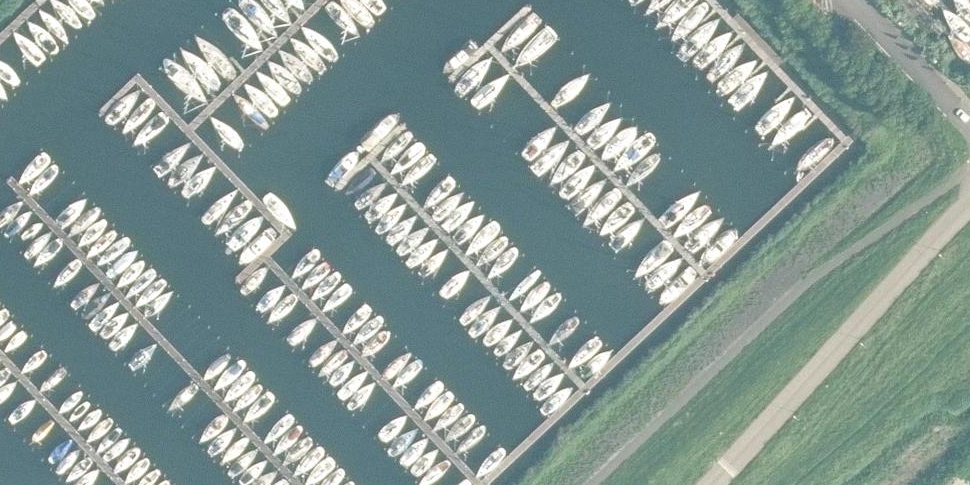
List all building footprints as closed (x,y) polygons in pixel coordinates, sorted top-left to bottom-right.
[(950,419),(944,424),(952,433),(958,428),(950,419)] [(909,462),(903,468),(911,477),(917,471),(909,462)]
